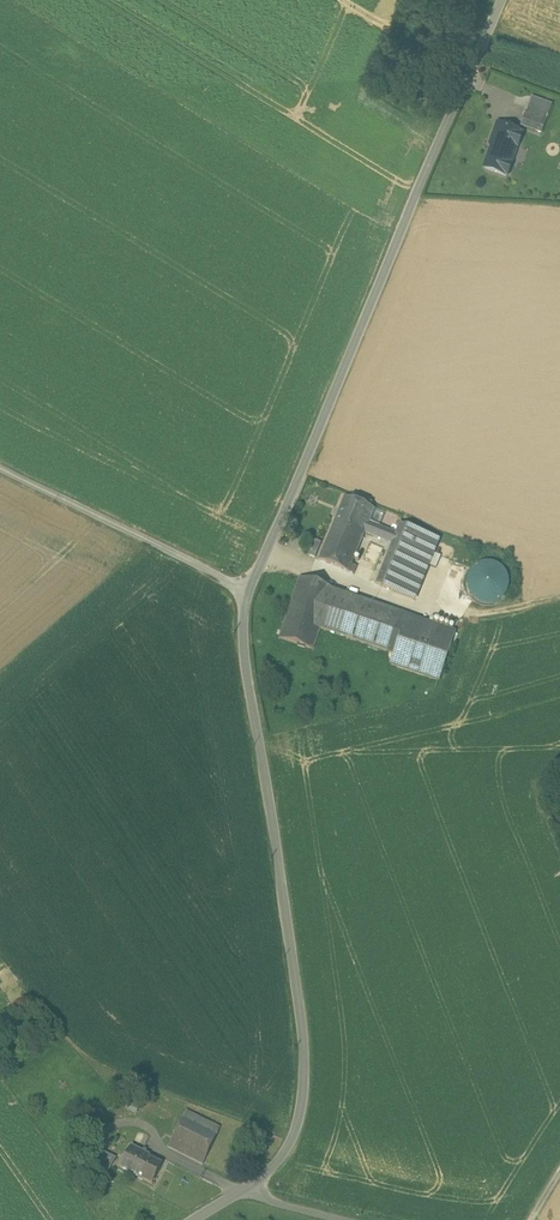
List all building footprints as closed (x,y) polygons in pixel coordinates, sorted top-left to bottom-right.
[(532,94),(519,89),(514,103),(528,108),(532,96),(532,94)] [(554,104),(532,96),(528,108),(550,116),(554,104)] [(550,116),(528,108),(521,125),(543,133),(550,116)] [(522,135),(508,130),(509,127),(507,126),(507,127),(498,124),(492,141),(494,142),(484,169),(507,177),(512,164),(506,162),(512,146),(518,147),(522,135)] [(512,164),(518,147),(512,146),(506,162),(512,164)] [(374,508),(345,496),(335,523),(364,535),(365,532),(369,521),(374,508)] [(380,510),(374,508),(369,521),(375,524),(380,510)] [(408,542),(413,528),(400,523),(397,533),(375,524),(369,521),(365,532),(392,543),(376,583),(392,589),(411,543),(408,542)] [(364,535),(335,523),(320,559),(354,573),(357,565),(352,563),(364,535)] [(413,528),(408,542),(411,543),(392,589),(415,598),(439,539),(413,528)] [(315,539),(309,555),(315,557),(322,542),(315,539)] [(467,566),(478,604),(512,594),(501,557),(467,566)] [(315,574),(303,570),(301,576),(313,580),(315,574)] [(313,580),(301,576),(280,637),(313,648),(320,627),(333,589),(334,587),(313,580)] [(455,630),(333,589),(320,627),(395,652),(391,663),(438,679),(455,630)] [(150,1088),(137,1083),(133,1092),(147,1097),(150,1088)] [(221,1127),(187,1110),(183,1117),(217,1134),(221,1127)] [(217,1134),(183,1117),(169,1146),(203,1163),(218,1134),(217,1134)] [(142,1150),(131,1145),(120,1167),(153,1183),(163,1163),(149,1156),(150,1154),(146,1152),(148,1149),(144,1147),(142,1150)] [(107,1153),(93,1146),(86,1159),(101,1166),(107,1153)] [(116,1158),(107,1153),(101,1166),(109,1171),(116,1158)]
